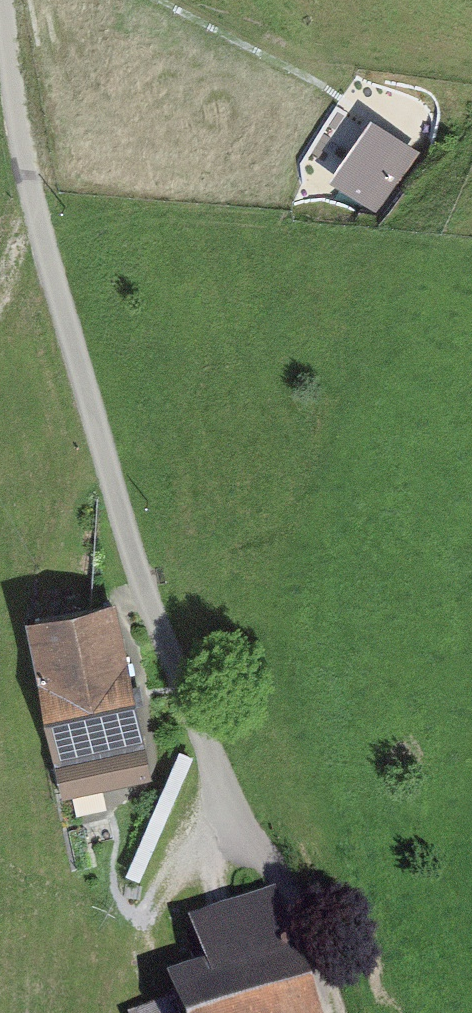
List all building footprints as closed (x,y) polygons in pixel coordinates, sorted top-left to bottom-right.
[(414,148),(375,119),(336,171),(375,200),(414,148)] [(116,609),(28,627),(64,798),(152,780),(116,609)] [(189,926),(211,987),(171,1001),(175,1012),(321,1012),(278,894),(189,926)]
